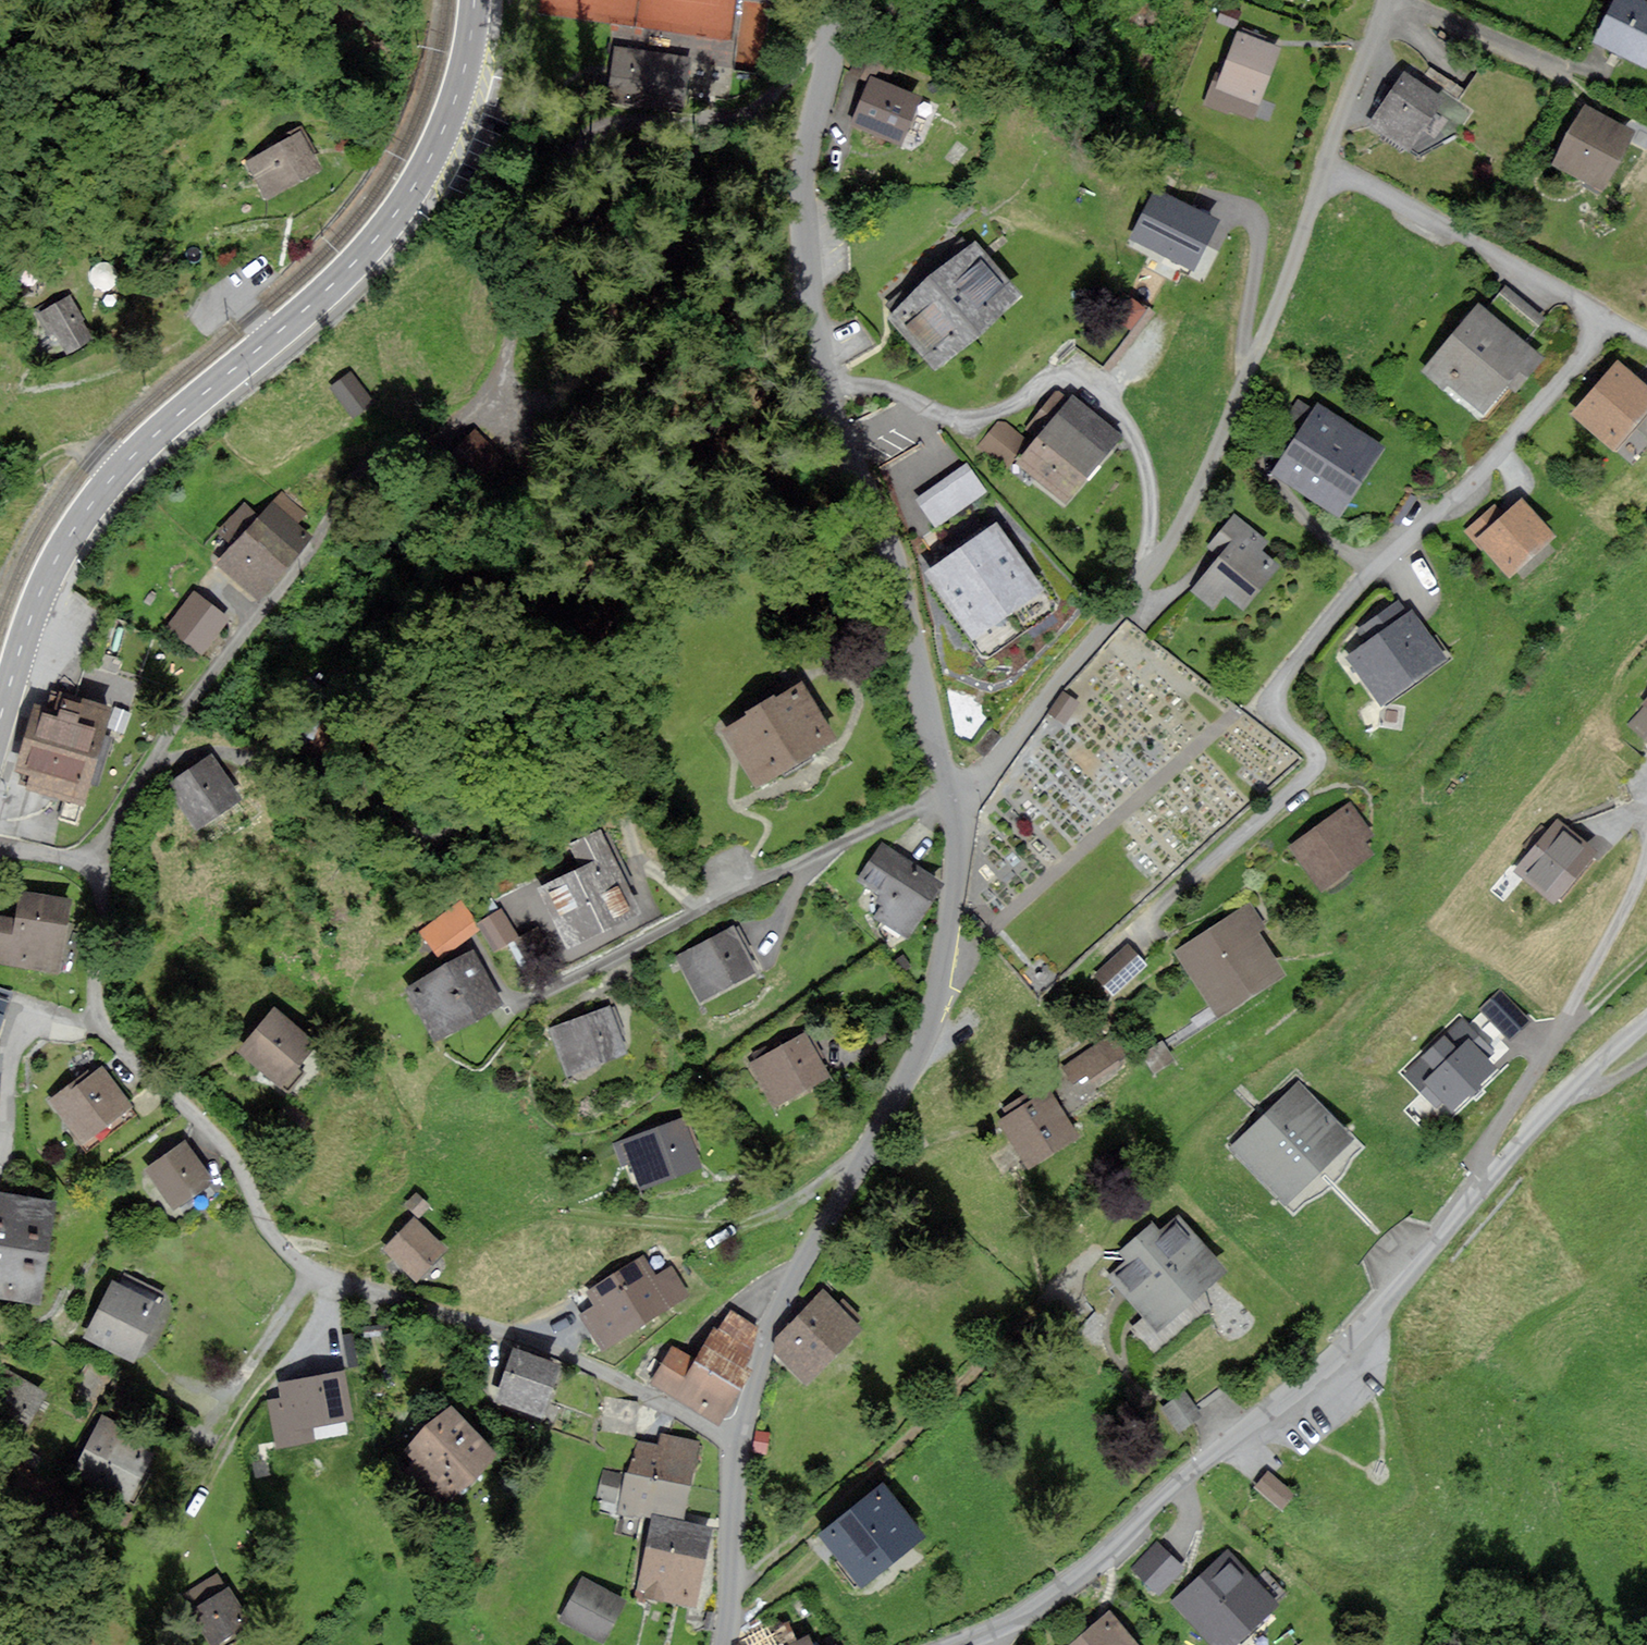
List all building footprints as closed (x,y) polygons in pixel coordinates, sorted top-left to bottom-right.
[(1641,0),(1617,0),(1597,39),(1644,63),(1646,58),(1646,3),(1641,0)] [(1277,47),(1238,34),(1223,77),(1218,75),(1208,102),(1253,117),(1277,47)] [(687,58),(616,49),(610,93),(681,102),(687,58)] [(1422,158),(1458,137),(1473,115),(1410,73),(1374,125),(1422,158)] [(916,97),(873,79),(855,123),(898,141),(916,97)] [(1630,131),(1585,107),(1556,162),(1601,186),(1630,131)] [(251,160),(271,197),(320,170),(300,134),(251,160)] [(1215,219),(1157,191),(1134,238),(1192,266),(1215,219)] [(1018,294),(975,245),(892,316),(935,365),(1018,294)] [(56,328),(68,350),(92,336),(70,297),(40,314),(50,332),(56,328)] [(1433,366),(1482,407),(1505,379),(1513,386),(1538,355),(1481,308),(1433,366)] [(1614,444),(1646,405),(1646,387),(1619,363),(1577,412),(1614,444)] [(370,403),(351,375),(334,386),(353,414),(370,403)] [(1300,426),(1313,402),(1297,394),(1285,417),(1300,426)] [(1032,447),(998,420),(977,447),(1007,471),(1016,460),(1069,503),(1122,436),(1072,396),(1032,447)] [(1381,447),(1319,406),(1275,472),(1337,513),(1381,447)] [(494,450),(476,432),(451,457),(469,475),(494,450)] [(982,491),(965,467),(919,500),(936,523),(982,491)] [(221,561),(258,594),(310,537),(294,523),(303,513),(282,494),(221,561)] [(1471,530),(1509,572),(1552,533),(1522,500),(1503,517),(1495,508),(1471,530)] [(1266,543),(1237,517),(1210,548),(1222,559),(1195,589),(1214,606),(1226,592),(1241,605),(1276,566),(1259,551),(1266,543)] [(1039,589),(995,527),(932,572),(976,633),(1039,589)] [(226,620),(194,595),(169,627),(201,652),(226,620)] [(1351,652),(1383,700),(1444,659),(1411,611),(1351,652)] [(839,737),(805,680),(723,727),(756,785),(839,737)] [(82,801),(108,706),(62,693),(57,710),(36,704),(18,770),(33,774),(30,786),(82,801)] [(1635,723),(1646,733),(1646,708),(1635,723)] [(237,798),(212,757),(172,781),(197,822),(237,798)] [(1372,833),(1355,806),(1296,845),(1322,885),(1371,853),(1362,840),(1372,833)] [(1593,851),(1558,821),(1519,866),(1555,896),(1593,851)] [(599,833),(572,846),(583,869),(541,889),(568,943),(636,910),(599,833)] [(946,883),(883,842),(860,877),(883,893),(878,901),(883,904),(877,915),(910,937),(946,883)] [(69,899),(22,892),(18,919),(0,916),(0,961),(58,969),(69,899)] [(476,927),(459,904),(422,932),(439,955),(476,927)] [(1263,927),(1250,906),(1180,949),(1218,1010),(1281,971),(1257,931),(1263,927)] [(517,938),(503,910),(481,921),(494,947),(516,937),(527,959),(547,949),(537,928),(517,938)] [(754,970),(732,929),(680,957),(701,998),(754,970)] [(1145,963),(1128,946),(1098,974),(1114,991),(1145,963)] [(501,1003),(472,951),(407,988),(436,1039),(501,1003)] [(623,1053),(609,1009),(555,1027),(569,1070),(623,1053)] [(313,1045),(276,1010),(243,1046),(285,1085),(301,1069),(295,1063),(313,1045)] [(828,1075),(805,1033),(752,1063),(776,1104),(828,1075)] [(1119,1058),(1109,1040),(1067,1063),(1077,1081),(1119,1058)] [(1145,1057),(1156,1076),(1178,1063),(1167,1044),(1145,1057)] [(1478,1067),(1460,1045),(1446,1056),(1451,1063),(1426,1084),(1447,1109),(1479,1083),(1471,1073),(1478,1067)] [(131,1106),(101,1066),(54,1101),(83,1141),(131,1106)] [(1350,1137),(1296,1085),(1236,1147),(1290,1199),(1350,1137)] [(1076,1135),(1053,1094),(1046,1099),(1043,1094),(1003,1116),(1028,1162),(1076,1135)] [(699,1164),(682,1119),(617,1143),(627,1168),(636,1165),(643,1184),(699,1164)] [(210,1178),(186,1143),(149,1169),(174,1204),(210,1178)] [(0,1194),(0,1292),(38,1298),(54,1202),(0,1194)] [(1223,1268),(1178,1217),(1161,1233),(1153,1224),(1123,1249),(1132,1260),(1113,1276),(1157,1326),(1223,1268)] [(444,1247),(415,1222),(389,1251),(418,1277),(444,1247)] [(658,1277),(648,1259),(590,1290),(599,1308),(587,1314),(604,1344),(691,1297),(675,1268),(658,1277)] [(169,1297),(127,1277),(123,1286),(114,1281),(88,1334),(138,1359),(169,1297)] [(829,1296),(825,1292),(773,1346),(806,1377),(858,1323),(829,1296)] [(760,1329),(732,1313),(722,1330),(719,1328),(700,1360),(676,1346),(654,1383),(719,1421),(749,1368),(740,1363),(760,1329)] [(559,1364),(516,1350),(499,1399),(542,1413),(559,1364)] [(342,1371),(290,1380),(294,1399),(274,1403),(280,1438),(299,1435),(297,1425),(350,1415),(342,1371)] [(42,1393),(10,1376),(0,1395),(0,1404),(28,1419),(42,1393)] [(1200,1415),(1185,1393),(1165,1407),(1180,1429),(1200,1415)] [(637,1404),(606,1400),(602,1429),(634,1433),(637,1404)] [(493,1451),(451,1408),(407,1450),(450,1494),(493,1451)] [(160,1443),(103,1418),(73,1486),(129,1511),(160,1443)] [(639,1444),(633,1472),(688,1482),(696,1443),(663,1437),(661,1448),(639,1444)] [(617,1495),(623,1466),(604,1462),(597,1491),(617,1495)] [(627,1505),(682,1515),(688,1482),(633,1472),(627,1505)] [(1269,1473),(1258,1485),(1281,1504),(1292,1491),(1269,1473)] [(922,1535),(885,1486),(823,1533),(860,1581),(922,1535)] [(708,1531),(653,1521),(639,1590),(694,1601),(708,1531)] [(1157,1589),(1181,1568),(1159,1544),(1136,1566),(1157,1589)] [(1229,1552),(1176,1600),(1217,1644),(1228,1644),(1275,1603),(1229,1552)] [(623,1600),(586,1579),(564,1618),(601,1639),(623,1600)] [(229,1588),(195,1608),(215,1640),(248,1620),(229,1588)] [(1110,1615),(1072,1644),(1134,1644),(1110,1615)] [(795,1642),(788,1624),(740,1644),(787,1644),(795,1642)] [(808,1636),(795,1642),(787,1644),(812,1644),(808,1636)]
